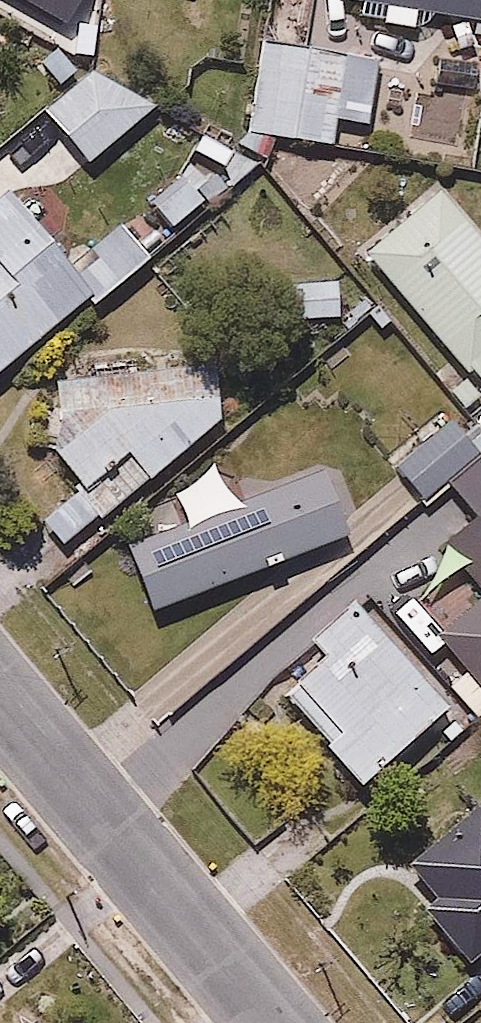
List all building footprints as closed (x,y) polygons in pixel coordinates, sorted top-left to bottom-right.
[(362,3),(380,6),(378,21),(416,27),(420,5),(480,15),(480,0),(362,0),(362,3)] [(338,51),(261,42),(251,130),(327,139),(338,51)] [(106,44),(37,104),(86,162),(156,101),(106,44)] [(225,147),(211,129),(189,145),(197,157),(146,194),(169,225),(254,163),(237,139),(225,147)] [(51,140),(0,179),(0,362),(144,252),(119,218),(76,249),(94,210),(71,180),(78,175),(51,140)] [(480,383),(480,234),(440,181),(356,246),(381,278),(387,274),(462,372),(468,367),(480,383)] [(340,316),(340,275),(288,276),(288,316),(340,316)] [(68,545),(148,470),(224,408),(195,373),(192,352),(157,353),(159,372),(57,376),(53,444),(85,481),(43,518),(68,545)] [(479,519),(480,518),(480,421),(463,437),(444,415),(393,459),(426,498),(446,480),(479,519)] [(123,534),(146,605),(346,540),(323,469),(123,534)] [(371,616),(283,689),(361,784),(450,710),(371,616)] [(466,958),(480,946),(480,799),(407,861),(434,893),(423,902),(466,958)] [(452,1018),(456,1022),(480,1022),(480,993),(452,1018)]
